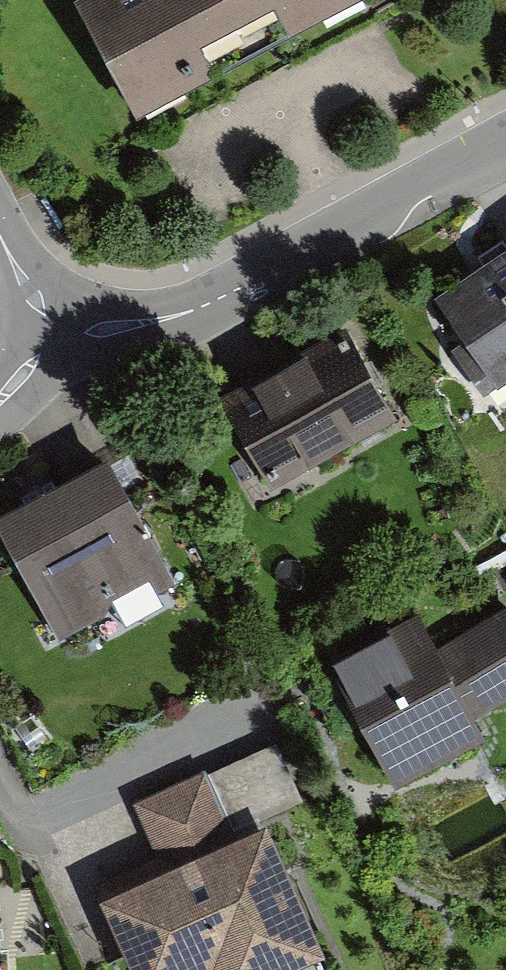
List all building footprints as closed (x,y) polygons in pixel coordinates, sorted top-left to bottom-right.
[(140,114),(353,0),(79,0),(140,114)] [(440,293),(492,385),(505,377),(505,256),(440,293)] [(271,485),(396,416),(384,396),(369,368),(343,322),(218,390),(271,485)] [(110,452),(0,509),(0,524),(59,637),(104,614),(111,596),(150,576),(157,589),(177,579),(110,452)] [(337,663),(403,788),(492,741),(479,717),(505,703),(505,609),(440,644),(425,617),(337,663)] [(116,910),(143,969),(195,969),(213,962),(217,969),(330,969),(274,841),(116,910)]
